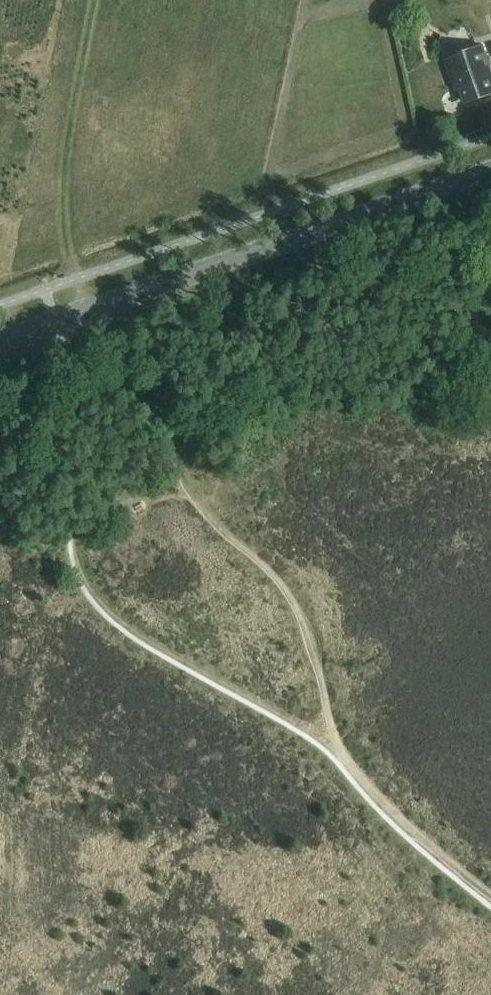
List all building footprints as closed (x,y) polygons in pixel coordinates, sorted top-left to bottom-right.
[(484,46),(447,58),(457,89),(461,88),(466,102),(490,94),(490,65),(484,46)]
